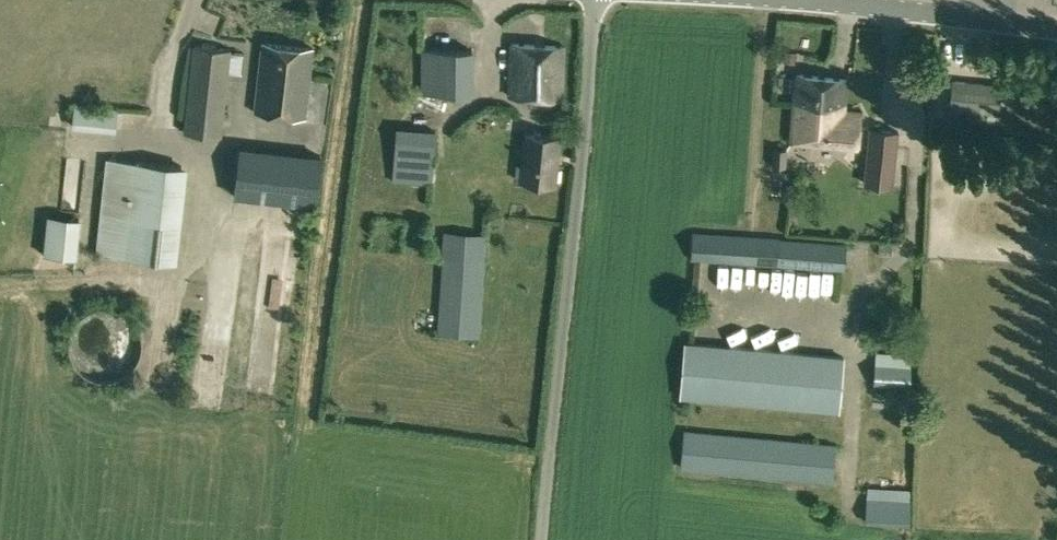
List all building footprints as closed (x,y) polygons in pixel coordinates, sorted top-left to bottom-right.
[(313,48),(263,43),(256,111),(306,117),(313,48)] [(232,49),(193,45),(184,133),(223,136),(232,49)] [(511,97),(560,98),(561,46),(512,45),(511,97)] [(795,50),(784,49),(783,59),(795,60),(795,50)] [(473,95),(474,50),(422,50),(422,94),(473,95)] [(795,74),(793,102),(845,106),(847,80),(795,74)] [(952,79),(949,108),(999,113),(1002,84),(952,79)] [(845,106),(793,102),(790,143),(859,149),(861,112),(844,110),(845,106)] [(75,104),(73,130),(116,134),(119,109),(75,104)] [(870,127),(864,183),(892,186),(897,130),(870,127)] [(392,183),(433,186),(437,131),(397,128),(392,183)] [(561,137),(525,133),(520,182),(556,186),(561,137)] [(234,196),(317,207),(323,156),(240,146),(234,196)] [(773,150),(772,166),(785,167),(786,150),(773,150)] [(188,166),(106,159),(95,255),(177,263),(188,166)] [(45,255),(73,259),(78,221),(50,217),(45,255)] [(845,271),(847,243),(693,232),(691,260),(845,271)] [(487,262),(442,258),(437,335),(481,337),(487,262)] [(88,314),(82,318),(76,324),(72,331),(70,339),(69,347),(70,355),(73,362),(78,369),(83,374),(90,379),(97,381),(105,382),(113,382),(121,379),(128,375),(134,370),(138,364),(141,356),(143,349),(143,341),(141,333),(137,326),(132,320),(126,315),(119,311),(111,309),(103,309),(95,311),(88,314)] [(687,342),(681,398),(787,408),(823,411),(840,412),(845,356),(687,342)] [(874,384),(909,388),(911,356),(876,353),(874,384)] [(685,431),(681,468),(833,483),(836,444),(685,431)] [(909,526),(911,489),(867,489),(865,523),(909,526)]
